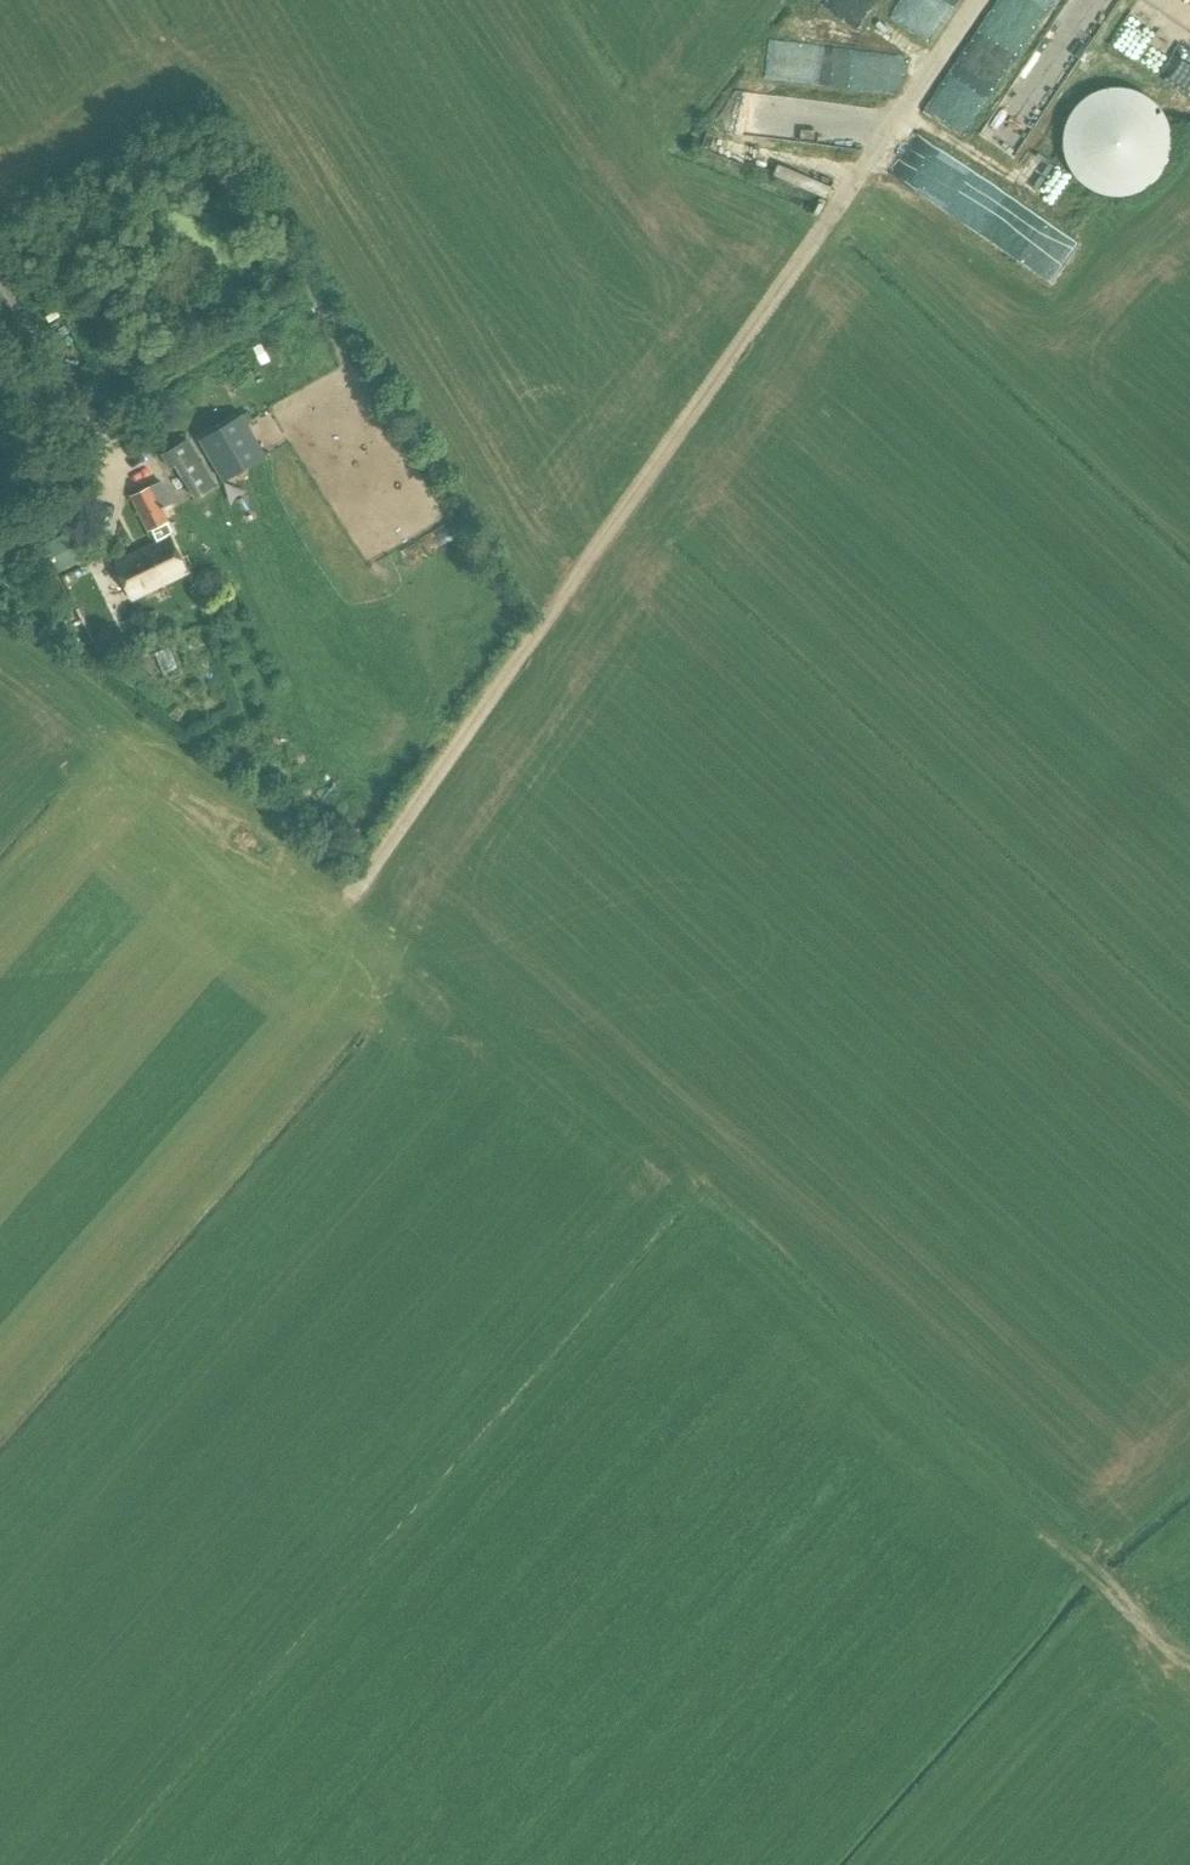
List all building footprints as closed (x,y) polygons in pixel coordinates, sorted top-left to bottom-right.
[(874,0),(828,0),(822,10),(858,30),(874,0)] [(941,0),(901,0),(923,14),(931,3),(937,7),(941,0)] [(1037,0),(985,0),(922,115),(963,137),(1037,0)] [(1130,59),(1155,7),(1141,0),(1127,0),(1105,47),(1130,59)] [(1010,151),(1083,37),(1049,15),(976,130),(1010,151)] [(868,79),(899,87),(907,57),(876,49),(868,79)] [(865,82),(866,54),(764,50),(763,79),(865,82)] [(786,142),(791,105),(758,100),(752,137),(786,142)] [(884,169),(1003,249),(1027,213),(927,146),(930,141),(912,128),(884,169)] [(1021,151),(1016,189),(1051,193),(1052,188),(1139,199),(1142,172),(1134,171),(1136,160),(1068,152),(1069,144),(1054,142),(1052,155),(1021,151)] [(766,170),(801,173),(802,162),(767,159),(766,170)] [(242,416),(200,440),(225,482),(267,458),(242,416)] [(190,439),(162,454),(170,469),(176,465),(196,499),(217,486),(190,439)] [(149,532),(105,552),(128,601),(187,574),(170,536),(175,534),(163,510),(173,506),(162,483),(132,496),(149,532)] [(163,641),(145,650),(154,668),(172,660),(163,641)]
